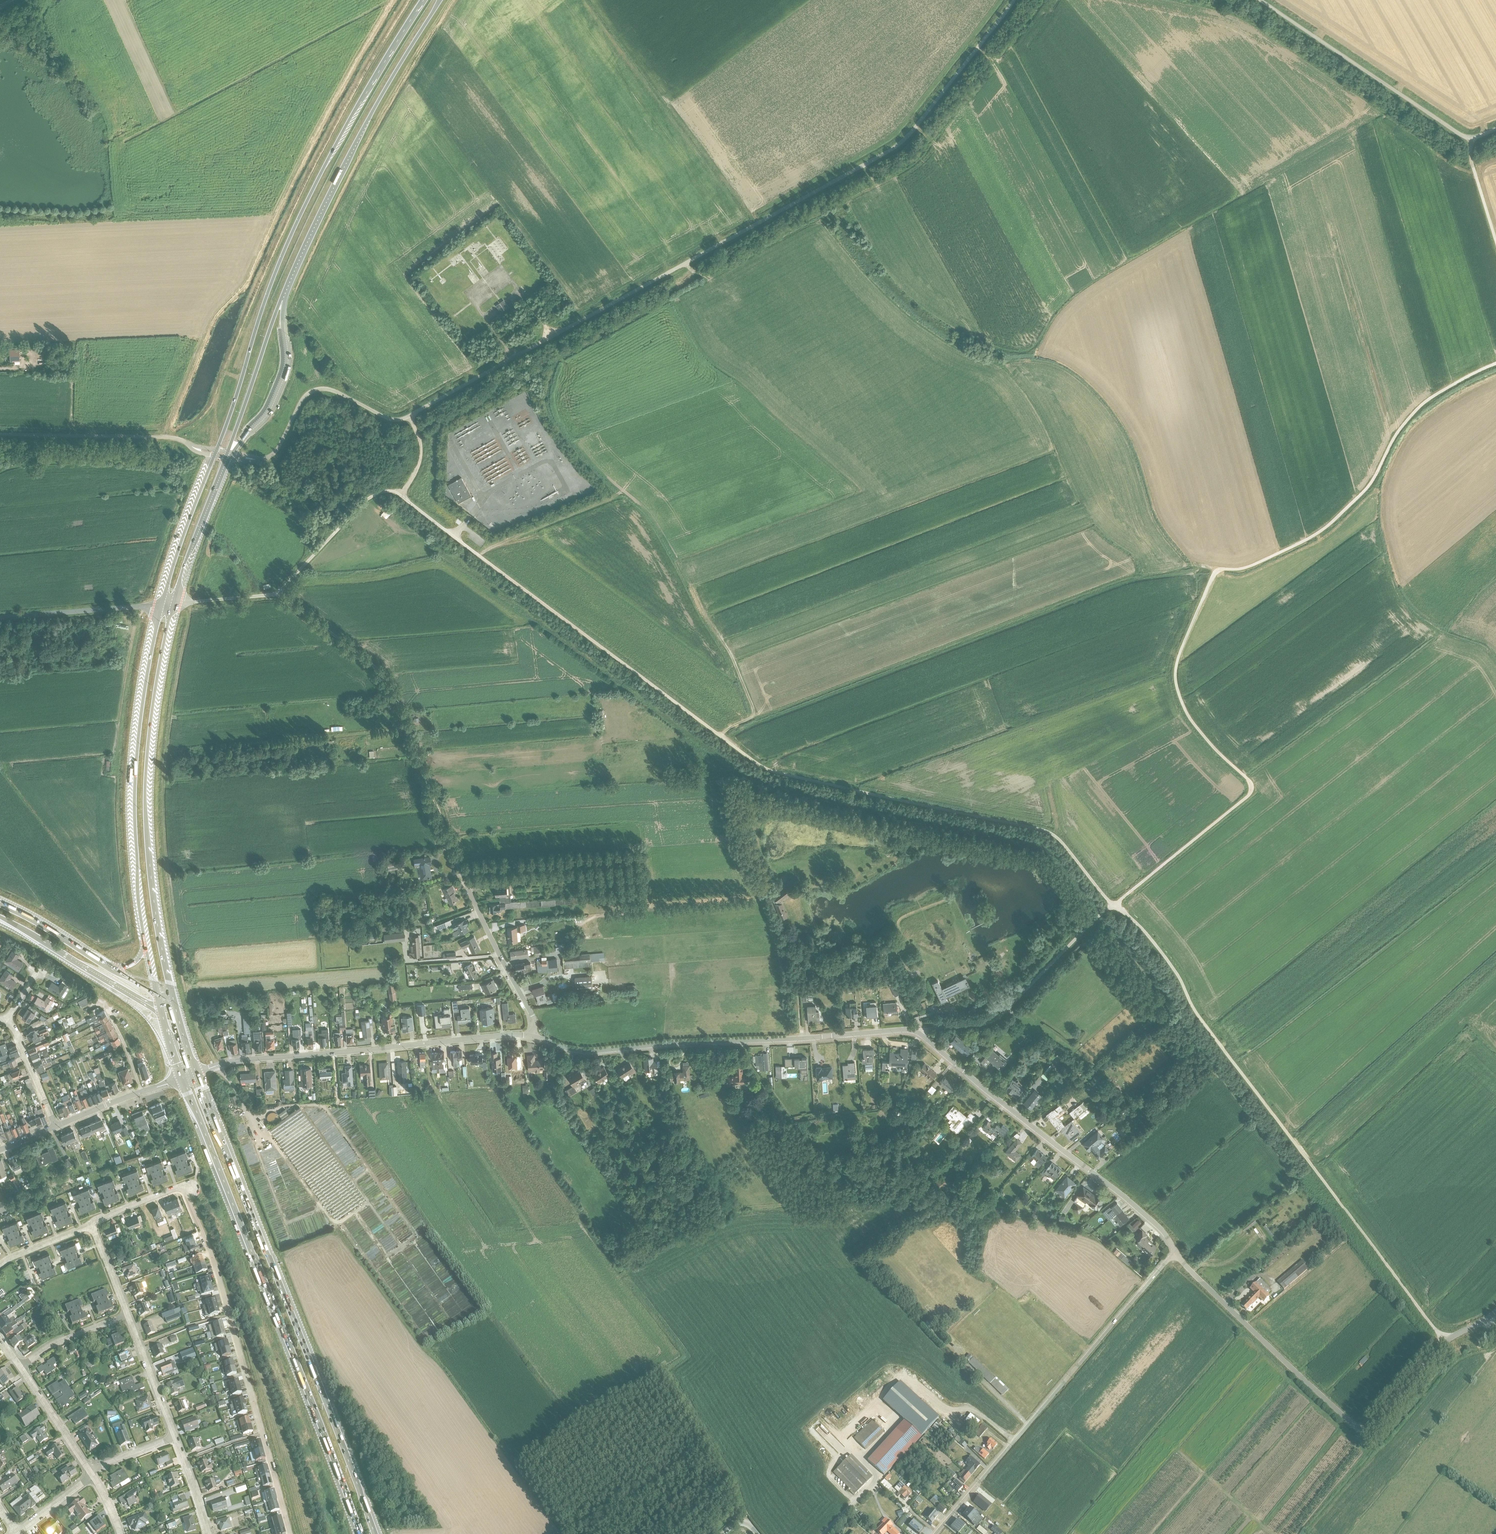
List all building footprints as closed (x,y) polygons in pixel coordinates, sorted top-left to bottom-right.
[(500,302),(506,310),(509,307),(503,300),(500,302)] [(496,306),(502,313),(505,310),(499,303),(496,306)] [(11,360),(21,360),(21,348),(11,348),(11,360)] [(531,418),(519,423),(520,426),(533,420),(531,418)] [(471,497),(461,477),(450,483),(460,503),(471,497)] [(387,518),(394,512),(388,507),(382,513),(387,518)] [(430,856),(413,859),(415,867),(418,866),(421,879),(431,877),(429,864),(431,864),(430,856)] [(452,885),(443,889),(446,897),(447,897),(450,904),(457,902),(456,900),(459,899),(452,885)] [(500,898),(511,898),(510,887),(495,888),(495,895),(500,895),(500,898)] [(511,898),(500,898),(500,903),(490,904),(490,912),(501,911),(501,909),(506,908),(542,906),(542,905),(565,904),(610,901),(610,895),(518,902),(518,900),(511,901),(511,898)] [(453,925),(452,925),(452,927),(453,927),(455,929),(458,928),(458,929),(453,932),(455,936),(469,930),(467,925),(469,924),(466,918),(459,922),(459,921),(452,924),(453,925)] [(436,925),(438,931),(452,925),(453,925),(452,924),(451,919),(436,925)] [(517,927),(507,928),(508,942),(518,942),(517,927)] [(404,932),(383,934),(384,942),(405,940),(404,932)] [(411,952),(409,952),(410,957),(420,956),(419,936),(412,936),(412,945),(410,945),(411,952)] [(475,936),(460,942),(463,948),(469,946),(472,953),(481,949),(475,936)] [(19,952),(11,948),(4,960),(19,968),(23,961),(16,957),(19,952)] [(528,948),(510,951),(511,959),(529,956),(528,948)] [(590,953),(563,955),(564,968),(591,966),(591,961),(599,960),(605,960),(604,952),(590,953)] [(542,960),(537,960),(538,972),(558,971),(557,958),(547,959),(547,956),(542,957),(542,960)] [(524,962),(516,964),(517,971),(522,970),(522,972),(529,971),(528,970),(532,969),(531,962),(525,963),(524,962)] [(465,970),(464,972),(466,977),(468,978),(469,977),(470,978),(473,976),(474,979),(479,977),(476,971),(477,970),(475,965),(474,966),(472,963),(464,967),(466,969),(465,970)] [(415,964),(408,964),(408,973),(414,972),(414,968),(416,968),(416,966),(415,966),(415,964)] [(5,967),(0,977),(0,980),(13,987),(17,980),(11,977),(14,972),(5,967)] [(579,991),(582,991),(593,990),(592,975),(575,977),(576,991),(579,991)] [(932,981),(932,982),(941,1001),(947,999),(946,996),(970,985),(965,976),(942,987),(938,979),(932,982),(932,981)] [(493,979),(482,985),(485,991),(486,991),(487,993),(498,988),(493,979)] [(53,980),(48,986),(60,995),(67,985),(60,980),(58,983),(53,980)] [(394,983),(387,984),(390,1000),(396,999),(394,983)] [(893,984),(890,986),(895,996),(899,994),(893,984)] [(543,985),(533,989),(535,994),(536,994),(539,1003),(547,1001),(548,1002),(554,1000),(552,993),(546,995),(543,985)] [(37,995),(33,1002),(47,1009),(53,998),(47,995),(45,999),(37,995)] [(88,996),(78,1001),(81,1007),(91,1002),(88,996)] [(471,1021),(471,1020),(470,1006),(458,1008),(458,1003),(473,1002),(473,998),(453,1000),(454,1012),(460,1011),(461,1014),(458,1014),(459,1023),(467,1022),(471,1021)] [(508,1002),(502,1003),(504,1021),(508,1021),(508,1022),(516,1021),(516,1013),(509,1013),(508,1002)] [(850,1006),(845,1006),(846,1016),(851,1015),(851,1016),(854,1016),(854,1020),(858,1020),(856,1002),(850,1002),(850,1006)] [(896,1002),(883,1003),(884,1012),(897,1011),(896,1002)] [(424,1004),(417,1005),(418,1015),(425,1014),(424,1004)] [(816,1005),(807,1006),(809,1022),(820,1021),(819,1011),(816,1011),(816,1005)] [(35,1010),(27,1006),(21,1017),(30,1021),(35,1010)] [(494,1006),(480,1008),(481,1020),(482,1020),(483,1024),(496,1023),(494,1006)] [(104,1007),(96,1010),(113,1043),(120,1039),(104,1007)] [(437,1027),(436,1027),(435,1028),(441,1027),(440,1027),(444,1026),(444,1027),(452,1026),(452,1021),(451,1014),(450,1008),(444,1009),(445,1014),(439,1014),(439,1018),(436,1018),(437,1027)] [(382,1022),(381,1022),(381,1027),(383,1027),(383,1031),(390,1030),(390,1033),(395,1032),(394,1025),(392,1025),(392,1023),(393,1023),(392,1013),(391,1014),(391,1012),(389,1012),(387,1012),(387,1014),(386,1014),(386,1017),(381,1017),(382,1022)] [(50,1013),(41,1018),(44,1023),(53,1019),(50,1013)] [(403,1017),(401,1017),(402,1023),(402,1022),(403,1026),(401,1027),(402,1031),(410,1030),(414,1029),(412,1016),(406,1017),(406,1015),(403,1015),(403,1017)] [(362,1030),(363,1036),(363,1037),(371,1036),(370,1024),(373,1024),(372,1017),(368,1017),(369,1020),(361,1021),(362,1030)] [(221,1023),(214,1025),(215,1028),(218,1028),(219,1032),(223,1032),(221,1023)] [(34,1040),(49,1034),(45,1025),(35,1029),(34,1026),(24,1030),(27,1038),(32,1036),(34,1040)] [(293,1038),(291,1039),(292,1043),(293,1043),(293,1047),(300,1046),(299,1038),(301,1038),(301,1028),(292,1028),(293,1038)] [(321,1032),(318,1032),(319,1041),(320,1041),(320,1045),(326,1044),(326,1041),(329,1040),(328,1028),(321,1029),(321,1032)] [(353,1028),(346,1028),(346,1032),(346,1034),(346,1043),(354,1042),(353,1028)] [(260,1030),(253,1031),(254,1050),(262,1049),(260,1030)] [(273,1030),(265,1031),(266,1049),(275,1048),(274,1038),(273,1030)] [(340,1031),(333,1032),(333,1039),(334,1039),(334,1044),(341,1043),(340,1031)] [(956,1035),(950,1042),(965,1054),(971,1048),(956,1035)] [(221,1039),(223,1038),(222,1036),(214,1039),(215,1043),(214,1043),(215,1046),(216,1046),(217,1050),(224,1048),(222,1041),(221,1039)] [(248,1041),(248,1036),(241,1036),(242,1050),(250,1050),(249,1041),(248,1041)] [(229,1044),(229,1049),(230,1049),(231,1052),(238,1051),(236,1043),(235,1043),(235,1039),(229,1039),(229,1044)] [(103,1043),(107,1049),(112,1046),(109,1040),(103,1043)] [(94,1044),(97,1051),(103,1048),(99,1041),(94,1044)] [(4,1055),(17,1050),(14,1044),(8,1047),(6,1043),(0,1045),(0,1047),(4,1055)] [(36,1044),(27,1047),(36,1071),(45,1067),(36,1044)] [(864,1057),(862,1057),(862,1062),(865,1062),(865,1068),(873,1067),(873,1056),(872,1054),(874,1054),(874,1048),(863,1049),(864,1057)] [(890,1050),(889,1064),(903,1065),(902,1071),(907,1071),(908,1048),(901,1048),(901,1052),(894,1052),(894,1050),(890,1050)] [(988,1052),(980,1061),(986,1067),(992,1061),(992,1062),(993,1063),(1001,1071),(1006,1066),(1004,1064),(1007,1060),(1005,1059),(1006,1058),(1000,1053),(999,1054),(993,1048),(989,1052),(988,1052)] [(438,1052),(440,1072),(446,1072),(444,1051),(438,1052)] [(497,1052),(491,1053),(491,1062),(492,1062),(493,1071),(493,1072),(498,1072),(498,1070),(502,1070),(501,1057),(498,1058),(497,1052)] [(483,1053),(470,1054),(471,1064),(479,1063),(479,1066),(483,1066),(483,1069),(487,1068),(486,1061),(483,1062),(483,1053)] [(535,1053),(527,1054),(529,1071),(535,1071),(536,1072),(538,1073),(539,1072),(540,1071),(540,1069),(545,1069),(545,1063),(543,1063),(543,1059),(535,1059),(535,1053)] [(756,1055),(756,1062),(756,1066),(757,1068),(760,1068),(760,1070),(769,1069),(768,1053),(761,1053),(761,1055),(756,1055)] [(1060,1054),(1059,1056),(1068,1068),(1069,1070),(1071,1068),(1060,1054)] [(1,1063),(3,1068),(19,1061),(17,1056),(1,1063)] [(651,1072),(658,1071),(657,1060),(654,1060),(654,1057),(644,1058),(645,1071),(647,1071),(651,1071),(651,1072)] [(788,1058),(785,1058),(785,1066),(795,1065),(795,1067),(800,1067),(801,1079),(808,1079),(808,1074),(807,1074),(807,1072),(808,1072),(807,1068),(807,1067),(807,1063),(806,1063),(806,1060),(807,1060),(807,1057),(802,1057),(802,1058),(788,1058)] [(1030,1057),(1019,1069),(1022,1071),(1032,1059),(1030,1057)] [(145,1059),(137,1061),(140,1072),(148,1070),(145,1059)] [(406,1060),(397,1061),(398,1082),(407,1081),(406,1060)] [(388,1061),(379,1062),(380,1079),(389,1078),(388,1061)] [(630,1061),(617,1069),(623,1077),(624,1079),(626,1080),(627,1080),(630,1078),(630,1077),(628,1074),(631,1072),(632,1074),(636,1071),(630,1061)] [(848,1064),(843,1064),(844,1079),(856,1078),(854,1062),(848,1062),(848,1064)] [(925,1062),(919,1069),(922,1071),(923,1073),(930,1080),(937,1072),(930,1066),(929,1067),(928,1065),(925,1062)] [(366,1063),(360,1064),(361,1078),(363,1077),(363,1084),(371,1083),(370,1064),(366,1064),(366,1063)] [(736,1076),(720,1076),(721,1082),(727,1082),(727,1084),(744,1083),(743,1064),(735,1064),(736,1076)] [(1050,1064),(1041,1075),(1046,1079),(1056,1069),(1050,1064)] [(94,1071),(97,1079),(102,1077),(98,1065),(94,1067),(95,1071),(94,1071)] [(345,1071),(342,1072),(342,1082),(348,1082),(348,1085),(353,1085),(352,1065),(345,1065),(345,1071)] [(689,1065),(683,1065),(683,1071),(670,1072),(671,1081),(691,1079),(690,1078),(693,1078),(693,1075),(690,1075),(689,1065)] [(2,1074),(4,1079),(24,1072),(22,1066),(2,1074)] [(128,1066),(118,1069),(123,1083),(132,1080),(128,1066)] [(330,1066),(319,1067),(320,1078),(332,1078),(331,1069),(330,1069),(330,1066)] [(598,1072),(594,1075),(599,1082),(610,1075),(608,1072),(611,1071),(608,1067),(606,1068),(604,1066),(597,1070),(598,1072)] [(821,1066),(817,1067),(817,1079),(823,1079),(823,1078),(832,1078),(832,1067),(821,1068),(821,1066)] [(301,1081),(301,1085),(303,1085),(310,1085),(312,1084),(311,1067),(300,1068),(301,1081)] [(574,1071),(581,1084),(588,1080),(579,1068),(574,1071)] [(285,1078),(283,1078),(284,1087),(284,1089),(294,1089),(294,1086),(293,1069),(285,1069),(285,1078)] [(275,1070),(264,1071),(266,1090),(266,1092),(273,1092),(273,1089),(277,1089),(275,1070)] [(47,1071),(41,1073),(43,1081),(50,1079),(47,1071)] [(581,1084),(574,1071),(568,1075),(574,1085),(567,1089),(570,1095),(577,1091),(575,1087),(581,1084)] [(255,1072),(240,1073),(241,1082),(256,1081),(255,1072)] [(944,1075),(939,1082),(950,1091),(955,1085),(944,1075)] [(1013,1079),(1005,1087),(1012,1092),(1011,1093),(1015,1097),(1016,1096),(1017,1096),(1023,1087),(1017,1082),(1019,1080),(1018,1078),(1017,1078),(1016,1079),(1014,1080),(1013,1079)] [(35,1091),(30,1080),(26,1082),(31,1093),(35,1091)] [(115,1080),(108,1082),(111,1092),(118,1090),(115,1080)] [(595,1085),(589,1089),(593,1095),(598,1091),(595,1085)] [(932,1085),(928,1090),(932,1093),(936,1088),(932,1085)] [(72,1092),(78,1107),(102,1098),(98,1088),(79,1096),(77,1090),(72,1092)] [(369,1095),(367,1096),(367,1097),(376,1096),(375,1088),(368,1088),(369,1095)] [(1035,1089),(1023,1103),(1031,1110),(1043,1096),(1035,1089)] [(236,1094),(230,1096),(233,1104),(239,1102),(236,1094)] [(55,1106),(59,1117),(68,1113),(63,1103),(61,1104),(59,1099),(56,1101),(57,1105),(55,1106)] [(68,1102),(71,1112),(76,1110),(72,1100),(68,1102)] [(161,1100),(151,1103),(157,1121),(167,1118),(161,1100)] [(1083,1101),(1069,1112),(1074,1118),(1088,1107),(1083,1101)] [(986,1104),(981,1110),(986,1114),(991,1109),(986,1104)] [(1061,1129),(1065,1125),(1057,1116),(1064,1110),(1060,1104),(1052,1110),(1052,1109),(1046,1114),(1059,1130),(1061,1129)] [(953,1105),(945,1115),(952,1121),(950,1124),(958,1132),(964,1124),(968,1127),(977,1116),(970,1111),(967,1116),(953,1105)] [(300,1106),(269,1128),(336,1218),(365,1198),(300,1106)] [(142,1108),(131,1112),(138,1130),(149,1125),(142,1108)] [(285,1108),(279,1113),(282,1118),(289,1114),(285,1108)] [(1087,1108),(1079,1115),(1081,1118),(1089,1111),(1087,1108)] [(28,1117),(33,1128),(46,1123),(41,1112),(28,1117)] [(277,1119),(277,1118),(277,1117),(277,1116),(276,1115),(274,1114),(274,1113),(272,1113),(270,1114),(269,1114),(269,1115),(268,1115),(268,1116),(267,1118),(268,1120),(268,1121),(269,1122),(270,1123),(271,1123),(272,1123),(274,1123),(275,1122),(276,1122),(277,1120),(277,1119)] [(102,1116),(79,1125),(83,1135),(105,1126),(102,1116)] [(114,1120),(110,1122),(114,1131),(120,1128),(125,1126),(120,1116),(114,1119),(114,1120)] [(3,1140),(30,1129),(26,1119),(4,1128),(1,1121),(0,1122),(0,1133),(3,1140)] [(613,1119),(610,1121),(616,1131),(622,1127),(619,1122),(616,1124),(613,1119)] [(990,1120),(989,1119),(982,1127),(991,1134),(992,1132),(996,1136),(999,1132),(1004,1135),(1009,1129),(1003,1124),(1001,1127),(997,1124),(994,1127),(991,1125),(993,1123),(990,1120)] [(1065,1125),(1061,1129),(1070,1140),(1081,1132),(1072,1120),(1065,1125)] [(164,1125),(157,1128),(160,1138),(168,1135),(164,1125)] [(74,1128),(59,1133),(62,1143),(67,1141),(78,1138),(74,1128)] [(1096,1144),(1101,1140),(1104,1137),(1098,1130),(1083,1143),(1089,1150),(1090,1149),(1095,1155),(1096,1155),(1098,1158),(1111,1147),(1110,1145),(1107,1147),(1105,1144),(1100,1149),(1096,1144)] [(637,1132),(631,1136),(635,1141),(641,1137),(637,1132)] [(965,1143),(964,1145),(966,1147),(972,1139),(970,1137),(968,1140),(967,1139),(965,1143)] [(1017,1138),(1017,1137),(1005,1152),(1016,1161),(1021,1155),(1016,1150),(1023,1142),(1017,1138)] [(78,1138),(67,1141),(70,1148),(75,1146),(74,1143),(79,1141),(78,1138)] [(1100,1149),(1105,1144),(1101,1140),(1096,1144),(1100,1149)] [(35,1153),(39,1164),(56,1158),(58,1157),(53,1144),(46,1147),(47,1149),(35,1153)] [(184,1148),(170,1154),(173,1161),(173,1160),(174,1162),(176,1166),(174,1167),(177,1173),(192,1166),(189,1160),(188,1161),(185,1155),(187,1155),(184,1148)] [(1031,1153),(1027,1157),(1029,1159),(1032,1156),(1037,1160),(1035,1164),(1038,1167),(1047,1156),(1038,1148),(1032,1154),(1031,1153)] [(16,1153),(8,1155),(12,1168),(20,1165),(16,1153)] [(160,1157),(146,1163),(149,1170),(150,1171),(152,1176),(150,1176),(153,1183),(168,1176),(165,1170),(164,1171),(161,1165),(163,1164),(160,1157)] [(991,1157),(984,1162),(987,1165),(993,1160),(991,1157)] [(1052,1162),(1049,1166),(1046,1169),(1044,1168),(1041,1173),(1044,1175),(1046,1173),(1054,1179),(1061,1169),(1052,1162)] [(136,1167),(122,1173),(125,1180),(125,1181),(127,1185),(126,1186),(128,1192),(144,1186),(141,1179),(139,1180),(137,1175),(139,1174),(136,1167)] [(1067,1174),(1055,1189),(1065,1197),(1076,1182),(1067,1174)] [(112,1176),(98,1182),(101,1189),(101,1188),(102,1190),(103,1194),(102,1195),(104,1201),(120,1194),(117,1188),(115,1189),(113,1183),(115,1183),(112,1176)] [(942,1176),(935,1181),(941,1188),(948,1183),(942,1176)] [(1076,1203),(1072,1209),(1079,1213),(1084,1207),(1083,1206),(1086,1201),(1090,1204),(1091,1206),(1092,1207),(1093,1208),(1094,1207),(1099,1211),(1102,1205),(1101,1203),(1104,1197),(1097,1192),(1095,1195),(1086,1189),(1087,1188),(1083,1185),(1076,1195),(1077,1196),(1074,1201),(1076,1203)] [(87,1186),(73,1192),(76,1199),(77,1200),(78,1204),(77,1205),(80,1211),(95,1205),(92,1198),(91,1199),(88,1193),(90,1193),(87,1186)] [(985,1194),(979,1202),(982,1204),(983,1201),(985,1203),(988,1199),(986,1198),(987,1196),(985,1194)] [(172,1199),(175,1207),(181,1204),(178,1196),(172,1199)] [(65,1199),(51,1205),(54,1212),(55,1213),(57,1217),(55,1218),(58,1224),(73,1218),(70,1211),(69,1212),(66,1207),(68,1206),(65,1199)] [(1113,1217),(1122,1209),(1117,1203),(1111,1208),(1110,1207),(1102,1212),(1108,1220),(1113,1217)] [(158,1204),(152,1206),(155,1216),(162,1213),(158,1204)] [(41,1209),(27,1215),(30,1222),(30,1221),(30,1223),(32,1227),(31,1228),(33,1234),(49,1227),(46,1221),(44,1222),(42,1216),(44,1216),(41,1209)] [(1122,1209),(1113,1217),(1120,1226),(1126,1221),(1126,1220),(1129,1218),(1125,1213),(1122,1209)] [(1051,1212),(1046,1218),(1049,1221),(1054,1215),(1051,1212)] [(126,1220),(129,1227),(140,1222),(138,1215),(126,1220)] [(16,1218),(2,1224),(5,1231),(6,1232),(7,1237),(6,1237),(8,1244),(24,1237),(21,1231),(19,1232),(17,1226),(19,1225),(16,1218)] [(1254,1218),(1242,1227),(1245,1231),(1257,1221),(1254,1218)] [(1138,1220),(1132,1226),(1136,1230),(1141,1223),(1142,1222),(1139,1220),(1139,1221),(1138,1220)] [(104,1228),(107,1235),(118,1231),(115,1223),(104,1228)] [(1266,1224),(1264,1225),(1271,1235),(1273,1233),(1266,1224)] [(1144,1246),(1142,1249),(1149,1256),(1154,1252),(1153,1251),(1157,1246),(1155,1244),(1155,1245),(1146,1237),(1148,1235),(1142,1229),(1137,1234),(1136,1233),(1133,1236),(1140,1242),(1144,1246)] [(186,1236),(189,1244),(196,1241),(192,1234),(186,1236)] [(74,1241),(59,1247),(62,1254),(63,1253),(66,1259),(64,1260),(67,1266),(82,1260),(80,1253),(78,1254),(75,1248),(77,1248),(74,1241)] [(196,1242),(183,1247),(185,1255),(199,1249),(196,1242)] [(1117,1249),(1114,1252),(1121,1258),(1124,1255),(1117,1249)] [(48,1251),(33,1257),(35,1264),(37,1264),(39,1269),(38,1270),(40,1276),(56,1270),(53,1263),(51,1264),(49,1259),(51,1258),(48,1251)] [(123,1251),(117,1255),(121,1263),(127,1259),(123,1251)] [(1303,1260),(1277,1282),(1284,1289),(1309,1268),(1303,1260)] [(205,1263),(193,1267),(196,1275),(207,1271),(205,1263)] [(134,1265),(121,1270),(123,1274),(124,1273),(126,1279),(138,1275),(134,1265)] [(1141,1266),(1136,1270),(1140,1274),(1144,1269),(1141,1266)] [(206,1279),(206,1278),(200,1280),(201,1284),(196,1285),(197,1289),(211,1285),(211,1284),(209,1278),(206,1279)] [(1254,1293),(1241,1305),(1247,1311),(1259,1298),(1264,1303),(1270,1296),(1269,1294),(1272,1290),(1261,1279),(1260,1279),(1250,1289),(1254,1293)] [(141,1284),(128,1288),(129,1292),(131,1292),(133,1298),(144,1294),(141,1284)] [(211,1285),(197,1289),(198,1293),(200,1293),(201,1296),(213,1292),(211,1285)] [(107,1291),(91,1296),(93,1303),(95,1303),(97,1309),(95,1309),(97,1316),(113,1310),(111,1304),(109,1304),(107,1299),(109,1298),(107,1291)] [(459,1305),(468,1317),(481,1308),(472,1296),(459,1305)] [(204,1310),(217,1306),(217,1305),(216,1305),(215,1299),(206,1301),(207,1306),(203,1307),(204,1310)] [(80,1301),(65,1307),(68,1314),(69,1313),(71,1319),(70,1319),(72,1326),(88,1320),(85,1313),(83,1314),(81,1308),(83,1308),(80,1301)] [(138,1307),(140,1316),(149,1313),(146,1305),(138,1307)] [(217,1306),(204,1310),(204,1313),(208,1312),(209,1317),(219,1314),(217,1306)] [(1201,1308),(1196,1315),(1200,1318),(1205,1311),(1201,1308)] [(177,1310),(161,1316),(163,1320),(164,1319),(166,1323),(180,1318),(177,1310)] [(2,1331),(9,1326),(11,1324),(6,1317),(4,1319),(0,1322),(0,1328),(2,1331)] [(213,1324),(215,1331),(224,1329),(222,1322),(213,1324)] [(144,1326),(147,1336),(155,1333),(151,1323),(144,1326)] [(2,1331),(6,1337),(12,1333),(14,1332),(9,1326),(2,1331)] [(215,1331),(217,1339),(225,1336),(224,1329),(215,1331)] [(6,1337),(11,1343),(16,1339),(12,1333),(6,1337)] [(114,1345),(115,1347),(124,1344),(122,1339),(121,1339),(119,1334),(111,1337),(112,1340),(114,1345)] [(939,1334),(938,1335),(947,1344),(948,1342),(939,1334)] [(23,1340),(28,1348),(36,1342),(31,1335),(23,1340)] [(16,1339),(11,1343),(15,1348),(23,1342),(19,1337),(16,1339)] [(219,1343),(220,1350),(229,1348),(227,1341),(219,1343)] [(160,1346),(152,1349),(155,1357),(164,1354),(160,1346)] [(220,1350),(222,1358),(231,1356),(229,1348),(220,1350)] [(131,1352),(114,1359),(116,1363),(115,1364),(117,1369),(118,1369),(119,1370),(129,1366),(128,1363),(130,1363),(131,1366),(135,1364),(131,1352)] [(180,1357),(182,1362),(195,1357),(193,1352),(180,1357)] [(42,1366),(36,1370),(39,1374),(44,1371),(47,1376),(56,1369),(53,1366),(60,1361),(57,1356),(46,1362),(48,1364),(43,1367),(42,1366)] [(1360,1363),(1359,1365),(1361,1367),(1362,1366),(1363,1366),(1369,1360),(1365,1357),(1360,1363)] [(882,1363),(884,1361),(881,1358),(876,1363),(880,1367),(883,1364),(882,1363)] [(224,1362),(226,1370),(235,1368),(233,1360),(224,1362)] [(160,1368),(162,1374),(165,1373),(166,1375),(176,1371),(173,1363),(160,1368)] [(3,1386),(14,1378),(8,1368),(0,1373),(0,1381),(3,1386)] [(224,1370),(226,1378),(237,1375),(235,1368),(226,1370),(224,1370)] [(132,1378),(118,1383),(123,1396),(143,1388),(142,1383),(135,1386),(132,1378)] [(166,1385),(171,1396),(178,1393),(177,1389),(184,1387),(181,1379),(166,1385)] [(230,1382),(232,1390),(240,1388),(238,1380),(230,1382)] [(58,1383),(48,1389),(55,1399),(70,1389),(65,1381),(59,1385),(58,1383)] [(904,1420),(921,1436),(939,1417),(901,1382),(883,1401),(904,1420)] [(18,1388),(10,1393),(18,1405),(28,1398),(25,1392),(22,1394),(18,1388)] [(232,1390),(233,1396),(242,1394),(240,1388),(232,1390)] [(55,1399),(62,1409),(71,1403),(70,1400),(75,1397),(70,1389),(55,1399)] [(138,1408),(136,1409),(138,1413),(152,1408),(148,1398),(136,1402),(138,1408)] [(234,1402),(236,1408),(245,1406),(243,1400),(234,1402)] [(184,1401),(174,1405),(175,1408),(177,1407),(179,1413),(187,1410),(184,1401)] [(32,1405),(18,1415),(25,1426),(40,1416),(32,1405)] [(236,1408),(238,1415),(246,1413),(245,1406),(236,1408)] [(76,1425),(88,1418),(82,1408),(66,1417),(69,1422),(73,1420),(76,1425)] [(971,1413),(965,1421),(974,1429),(980,1421),(971,1413)] [(143,1421),(146,1432),(152,1430),(152,1428),(160,1425),(156,1417),(143,1421)] [(195,1418),(182,1423),(186,1433),(199,1428),(195,1418)] [(240,1421),(242,1427),(250,1425),(249,1419),(240,1421)] [(921,1436),(904,1420),(868,1460),(884,1476),(896,1462),(898,1463),(922,1437),(921,1436)] [(872,1421),(854,1438),(866,1450),(884,1433),(872,1421)] [(944,1422),(942,1423),(950,1431),(949,1431),(954,1435),(954,1436),(955,1438),(955,1439),(959,1443),(965,1448),(968,1446),(944,1422)] [(978,1431),(975,1434),(980,1438),(985,1432),(988,1429),(983,1424),(980,1427),(980,1428),(978,1431)] [(242,1427),(244,1434),(252,1432),(250,1425),(242,1427)] [(43,1426),(30,1435),(33,1440),(36,1438),(40,1444),(48,1439),(44,1432),(45,1430),(43,1426)] [(87,1430),(79,1436),(89,1452),(98,1446),(87,1430)] [(117,1435),(121,1446),(130,1443),(126,1432),(117,1435)] [(847,1437),(851,1442),(855,1439),(850,1434),(847,1437)] [(189,1442),(192,1451),(200,1448),(197,1439),(189,1442)] [(987,1445),(986,1447),(990,1450),(992,1448),(993,1449),(997,1445),(991,1439),(987,1444),(987,1445)] [(253,1443),(255,1451),(262,1449),(260,1441),(253,1443)] [(58,1444),(45,1452),(48,1457),(53,1453),(58,1460),(65,1455),(58,1444)] [(255,1451),(253,1452),(256,1462),(265,1459),(262,1449),(255,1451)] [(983,1449),(979,1454),(985,1460),(989,1454),(983,1449)] [(167,1453),(155,1458),(158,1465),(165,1463),(170,1461),(167,1453)] [(33,1455),(27,1460),(29,1464),(41,1456),(40,1454),(34,1457),(33,1455)] [(851,1455),(833,1473),(851,1491),(850,1492),(854,1495),(873,1477),(851,1455)] [(965,1471),(971,1476),(981,1465),(971,1456),(966,1462),(965,1464),(968,1467),(965,1471)] [(199,1464),(202,1472),(210,1469),(207,1461),(199,1464)] [(70,1464),(60,1471),(62,1473),(58,1476),(62,1483),(68,1479),(65,1475),(68,1473),(71,1477),(77,1473),(70,1464)] [(258,1469),(261,1477),(269,1474),(266,1466),(258,1469)] [(946,1470),(953,1477),(956,1474),(949,1468),(946,1470)] [(31,1478),(26,1470),(22,1472),(27,1481),(31,1478)] [(971,1476),(965,1471),(964,1470),(959,1476),(960,1478),(959,1479),(964,1484),(965,1482),(966,1482),(971,1476)] [(124,1471),(111,1478),(113,1482),(109,1484),(112,1489),(120,1485),(121,1488),(130,1483),(124,1471)] [(0,1477),(0,1489),(2,1493),(19,1482),(13,1473),(2,1480),(0,1477)] [(177,1473),(167,1477),(171,1488),(179,1485),(177,1479),(179,1478),(177,1473)] [(261,1477),(264,1486),(272,1484),(269,1474),(261,1477)] [(963,1487),(953,1477),(945,1486),(950,1490),(952,1492),(955,1489),(958,1492),(963,1487)] [(208,1488),(209,1491),(216,1489),(212,1480),(204,1482),(206,1488),(208,1488)] [(885,1480),(881,1484),(888,1491),(892,1486),(885,1480)] [(901,1482),(894,1488),(899,1493),(897,1495),(899,1497),(901,1495),(906,1500),(912,1493),(901,1482)] [(235,1488),(236,1494),(247,1491),(245,1485),(235,1488)] [(950,1494),(948,1492),(942,1486),(938,1489),(948,1499),(951,1495),(950,1494)] [(134,1490),(118,1498),(121,1504),(123,1503),(124,1504),(128,1502),(130,1505),(136,1502),(133,1495),(136,1493),(134,1490)] [(274,1490),(264,1493),(267,1502),(269,1502),(276,1500),(274,1490)] [(21,1497),(10,1504),(19,1517),(36,1504),(29,1494),(22,1499),(21,1497)] [(189,1506),(184,1494),(171,1499),(175,1507),(171,1509),(173,1512),(189,1506)] [(980,1494),(973,1502),(985,1513),(992,1505),(980,1494)] [(82,1497),(66,1508),(70,1514),(74,1511),(80,1520),(90,1513),(84,1504),(86,1503),(82,1497)] [(918,1497),(914,1501),(920,1505),(923,1501),(918,1497)] [(933,1498),(930,1501),(943,1514),(947,1510),(941,1504),(938,1501),(939,1500),(937,1498),(935,1500),(933,1498)] [(225,1499),(211,1503),(213,1510),(227,1506),(225,1499)] [(269,1502),(271,1511),(279,1509),(276,1500),(269,1502)] [(905,1517),(907,1515),(906,1515),(909,1511),(904,1507),(898,1502),(896,1504),(902,1511),(899,1512),(901,1517),(899,1517),(899,1518),(896,1523),(898,1525),(898,1524),(905,1517)] [(938,1514),(933,1510),(931,1509),(924,1517),(932,1523),(935,1520),(936,1518),(939,1515),(938,1514)] [(969,1515),(966,1512),(962,1516),(976,1527),(983,1519),(976,1513),(973,1511),(969,1515)] [(128,1519),(131,1526),(133,1525),(135,1530),(147,1525),(146,1523),(149,1522),(145,1513),(128,1519)] [(905,1517),(898,1524),(901,1527),(908,1519),(911,1515),(909,1513),(907,1515),(905,1517)] [(100,1516),(97,1519),(103,1528),(107,1525),(100,1516)] [(192,1516),(183,1519),(187,1532),(196,1529),(192,1516)] [(272,1519),(275,1527),(283,1524),(281,1516),(272,1519)] [(229,1518),(216,1522),(217,1526),(219,1525),(221,1531),(232,1528),(229,1518)] [(876,1530),(880,1533),(885,1533),(887,1532),(890,1533),(900,1533),(892,1527),(893,1525),(885,1518),(882,1522),(883,1523),(876,1530)] [(43,1528),(48,1533),(50,1533),(54,1531),(57,1533),(60,1533),(63,1532),(53,1519),(50,1521),(51,1522),(43,1528)] [(951,1527),(959,1533),(969,1533),(971,1532),(958,1519),(957,1520),(958,1520),(954,1524),(951,1527)] [(908,1526),(918,1533),(920,1533),(924,1529),(913,1520),(908,1526)] [(277,1533),(279,1533),(285,1532),(283,1524),(275,1527),(277,1533)] [(977,1529),(982,1533),(988,1533),(987,1533),(987,1532),(980,1526),(977,1529)]
